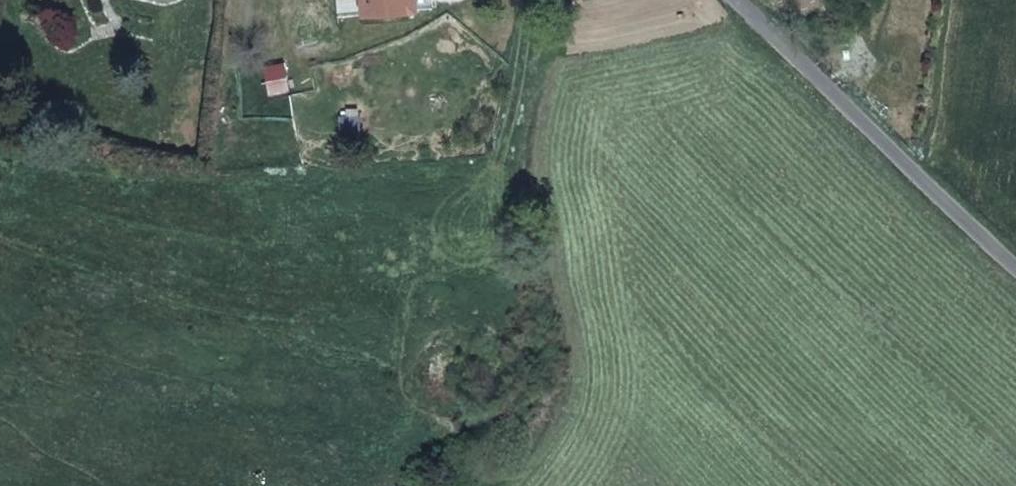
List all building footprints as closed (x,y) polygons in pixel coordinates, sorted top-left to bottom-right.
[(365,15),(406,13),(405,0),(363,0),(365,15)] [(406,13),(416,12),(415,0),(405,0),(406,13)]
